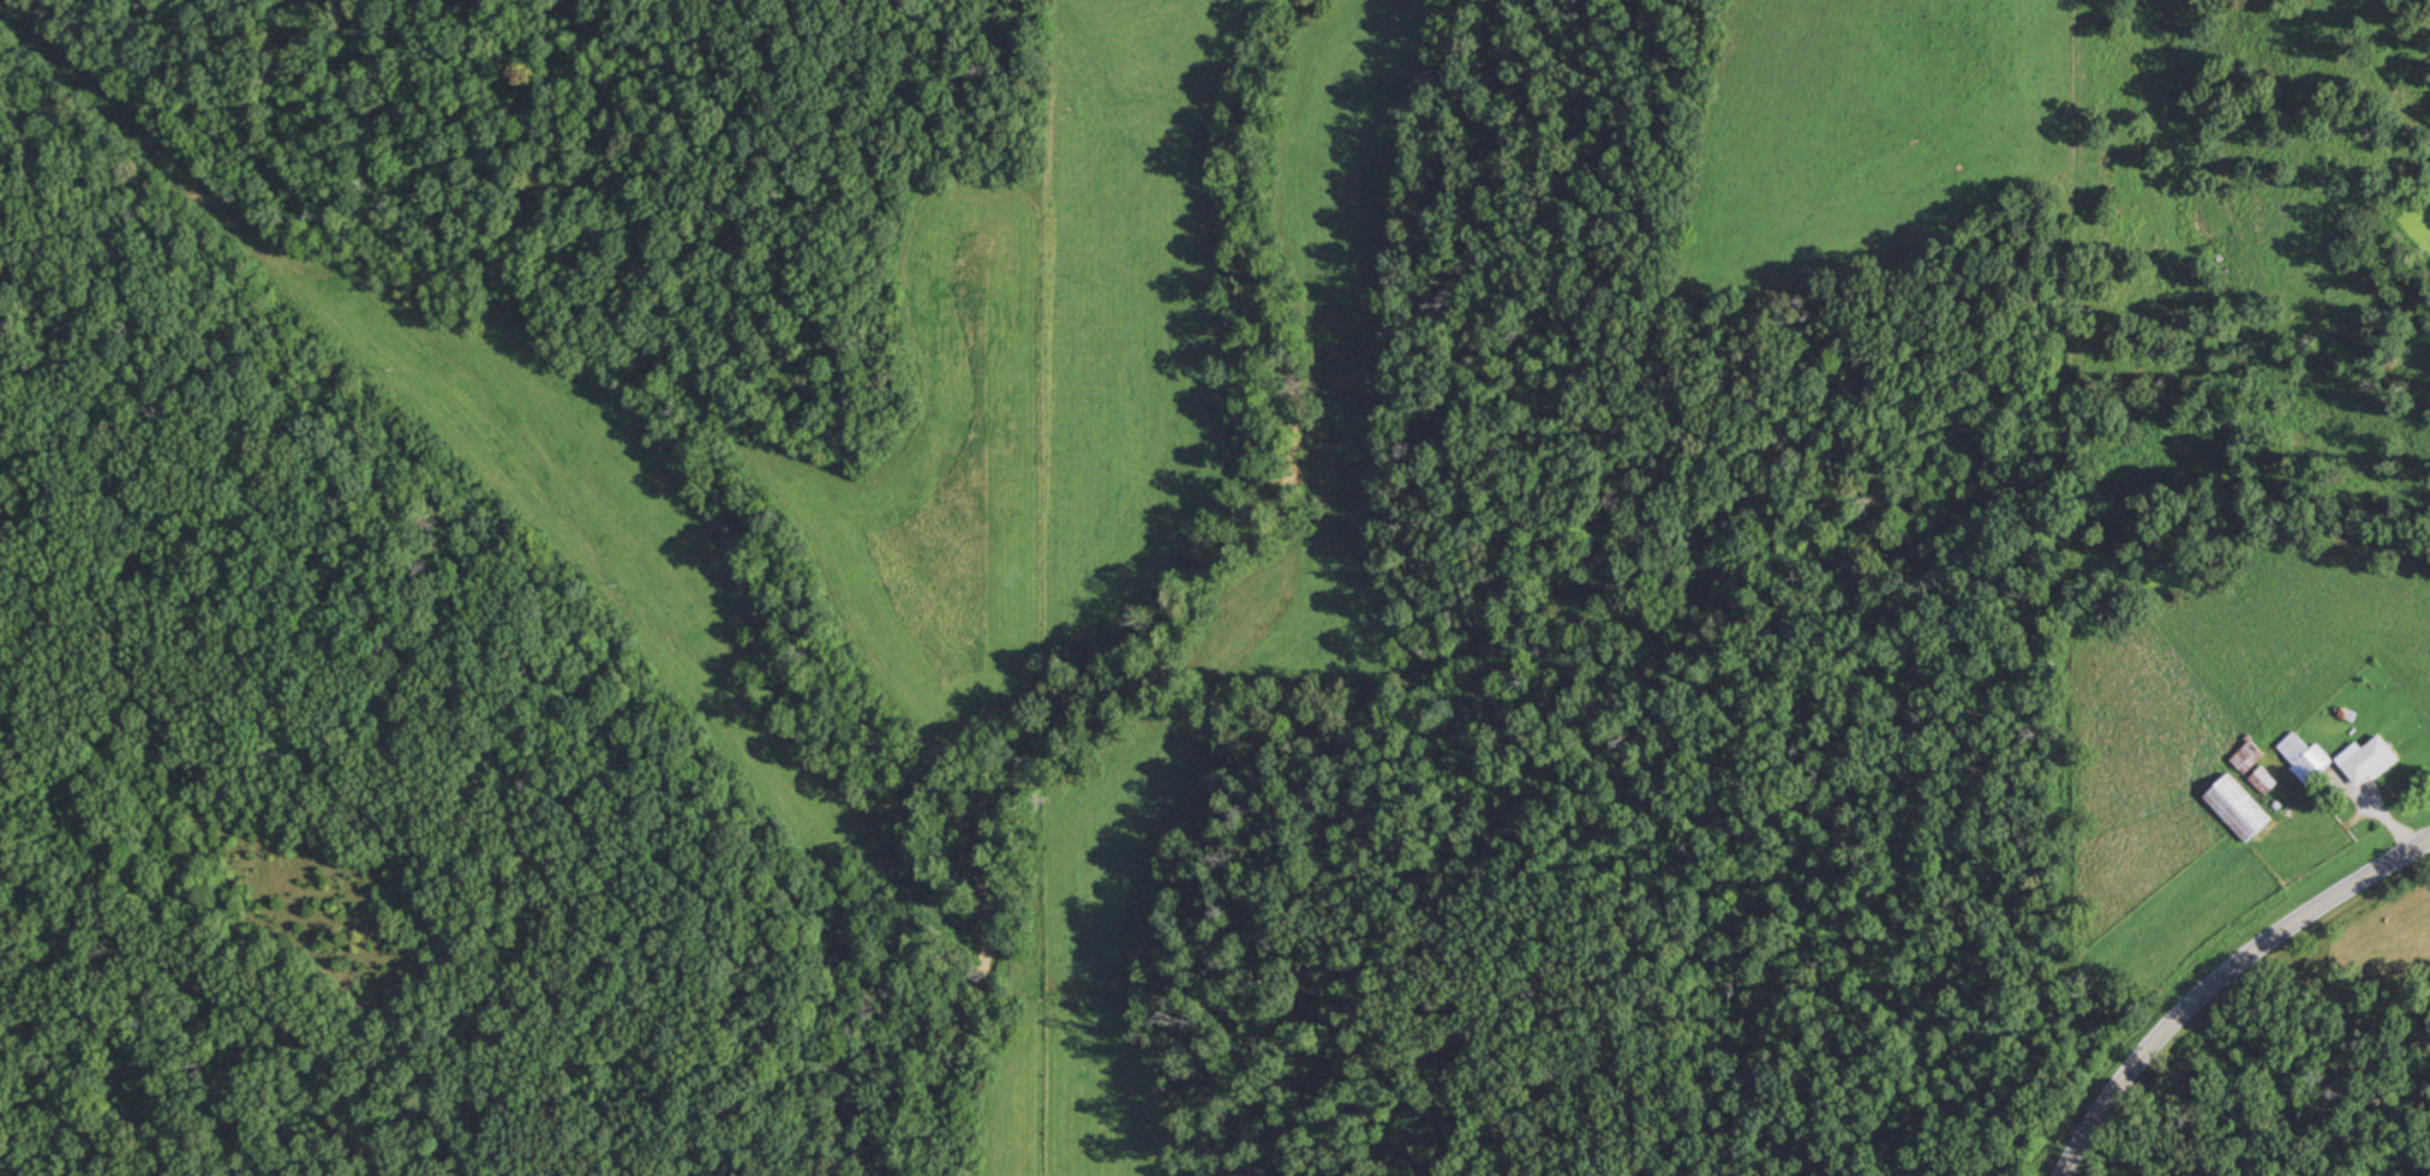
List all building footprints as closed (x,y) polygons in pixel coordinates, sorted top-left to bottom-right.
[(2275,748),(2308,785),(2333,762),(2316,744),(2310,750),(2293,732),(2275,748)] [(2361,748),(2356,742),(2335,758),(2359,789),(2399,758),(2380,733),(2361,748)] [(2265,794),(2278,781),(2261,766),(2248,779),(2265,794)] [(2202,798),(2246,842),(2271,818),(2227,774),(2202,798)]
